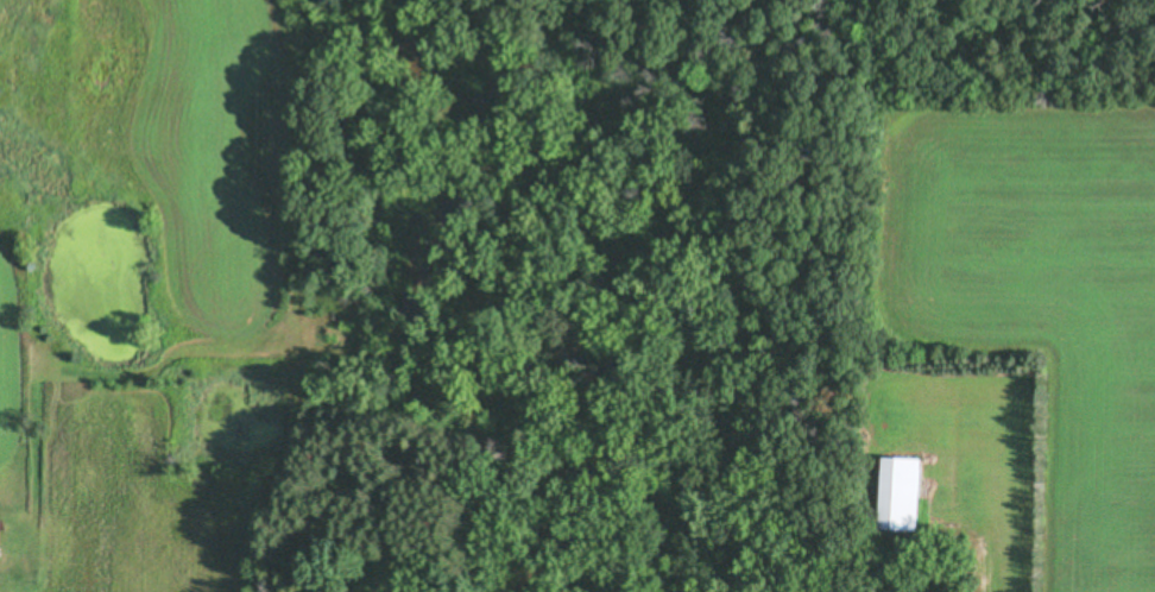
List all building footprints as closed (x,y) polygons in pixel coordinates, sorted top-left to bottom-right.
[(924,531),(925,458),(891,457),(889,530),(924,531)]
